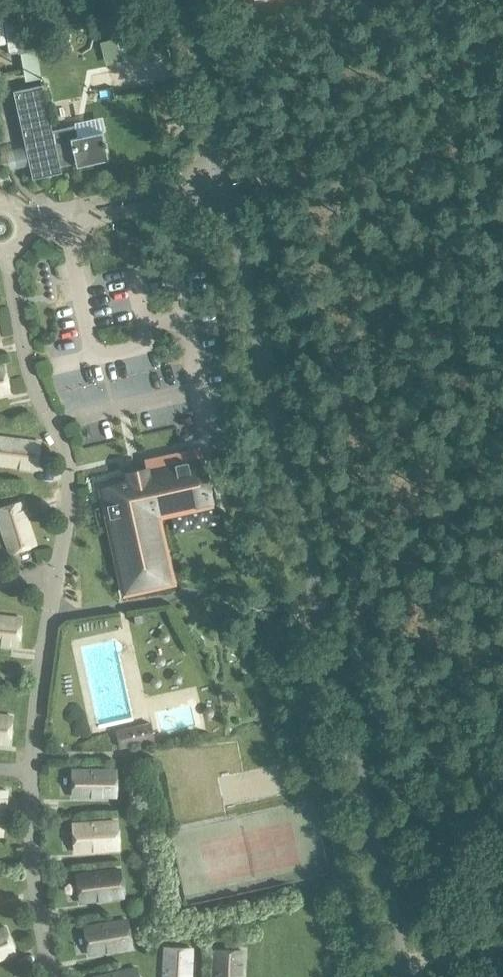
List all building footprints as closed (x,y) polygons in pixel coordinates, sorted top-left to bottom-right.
[(138,32),(122,37),(128,59),(130,64),(146,59),(138,32)] [(37,51),(21,54),(21,55),(21,57),(25,82),(41,79),(37,51)] [(13,91),(25,146),(9,150),(13,169),(29,165),(32,179),(61,172),(60,166),(75,163),(71,145),(56,149),(52,130),(46,102),(54,101),(50,83),(13,91)] [(74,125),(52,130),(56,149),(71,145),(75,163),(76,166),(107,159),(101,132),(92,134),(77,137),(74,125)] [(9,392),(3,365),(0,366),(0,394),(9,392)] [(40,442),(0,437),(0,465),(36,469),(40,442)] [(144,478),(97,488),(120,593),(167,583),(152,517),(192,508),(191,502),(207,499),(196,450),(154,459),(155,467),(142,470),(144,478)] [(35,545),(21,501),(0,508),(0,527),(9,554),(35,545)] [(21,618),(0,616),(0,644),(18,646),(21,618)] [(12,716),(0,715),(0,743),(8,744),(12,716)] [(149,721),(116,729),(120,746),(153,738),(149,721)] [(116,797),(116,770),(71,769),(71,796),(116,797)] [(74,851),(118,848),(116,821),(72,824),(74,851)] [(79,902),(123,896),(120,870),(76,875),(79,902)] [(80,902),(81,915),(124,913),(123,900),(80,902)] [(88,954),(131,946),(127,920),(83,928),(88,954)] [(15,953),(5,927),(0,929),(0,959),(15,953)] [(191,948),(164,947),(163,976),(190,976),(191,948)] [(242,950),(215,949),(214,976),(240,976),(242,950)] [(17,969),(13,957),(0,961),(0,975),(17,969)] [(136,968),(97,976),(138,976),(136,968)]
